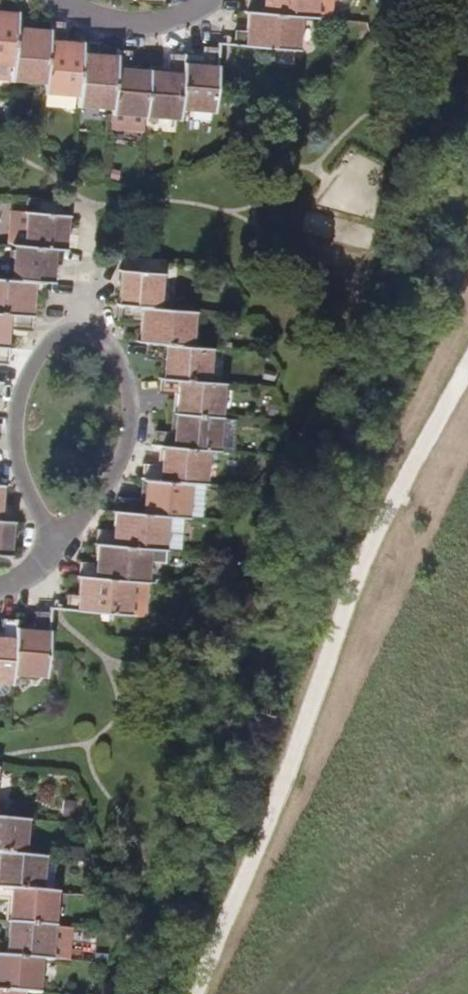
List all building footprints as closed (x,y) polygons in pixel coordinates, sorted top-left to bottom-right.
[(248,12),(250,12),(297,16),(313,17),(315,0),(248,0),(248,12)] [(295,49),(297,16),(250,12),(248,34),(235,33),(235,45),(266,48),(271,48),(270,61),(292,63),(293,50),(295,49)] [(13,63),(16,29),(17,16),(17,14),(0,13),(0,62),(13,63)] [(16,29),(30,30),(31,17),(17,16),(16,29)] [(30,30),(16,29),(13,63),(12,78),(46,80),(49,43),(50,32),(30,30)] [(49,43),(62,44),(63,29),(50,29),(50,32),(49,43)] [(96,63),(96,57),(97,42),(83,41),(83,45),(81,61),(96,63)] [(62,44),(49,43),(46,80),(45,91),(79,94),(81,61),(83,45),(62,44)] [(214,109),(216,89),(219,47),(205,47),(203,66),(184,65),(183,74),(181,106),(214,109)] [(112,111),(146,113),(149,72),(129,71),(130,50),(117,50),(116,58),(112,106),(112,111)] [(168,74),(183,74),(184,65),(185,55),(169,55),(168,74)] [(78,104),(112,106),(116,58),(96,57),(96,63),(81,61),(79,94),(78,104)] [(146,113),(180,115),(181,106),(183,74),(168,74),(149,72),(146,113)] [(28,212),(26,246),(53,248),(62,249),(66,201),(26,198),(25,212),(28,212)] [(50,282),(53,248),(26,246),(16,245),(13,279),(46,281),(50,282)] [(164,274),(165,260),(125,257),(121,305),(157,308),(160,274),(164,274)] [(46,281),(13,279),(0,277),(0,313),(29,315),(31,295),(45,296),(46,281)] [(189,347),(192,311),(157,308),(121,305),(120,305),(119,319),(143,322),(141,343),(149,344),(189,347)] [(32,315),(29,315),(0,313),(0,348),(4,348),(5,329),(31,331),(32,315)] [(167,359),(166,378),(207,382),(210,349),(189,347),(149,344),(148,358),(167,359)] [(8,362),(9,349),(4,348),(0,348),(0,361),(8,362)] [(219,417),(222,383),(207,382),(166,378),(160,378),(159,393),(179,394),(177,414),(219,417)] [(229,451),(233,418),(219,417),(177,414),(176,433),(155,432),(155,446),(165,447),(207,450),(229,451)] [(169,467),(168,482),(189,483),(204,485),(207,450),(165,447),(164,467),(169,467)] [(169,467),(164,467),(143,465),(142,480),(147,480),(168,482),(169,467)] [(126,498),(124,512),(166,515),(186,517),(189,483),(168,482),(147,480),(146,499),(126,498)] [(10,521),(13,520),(13,507),(0,506),(0,520),(10,521)] [(97,530),(96,544),(100,544),(163,550),(166,515),(124,512),(117,511),(115,531),(97,530)] [(10,521),(0,520),(0,554),(7,555),(10,521)] [(80,563),(79,577),(82,577),(130,581),(146,582),(147,563),(162,565),(163,550),(100,544),(98,563),(80,563)] [(80,597),(79,611),(108,613),(127,614),(130,581),(82,577),(80,597)] [(79,611),(80,597),(66,595),(65,610),(79,611)] [(45,673),(47,655),(50,616),(36,615),(34,632),(14,630),(11,671),(45,673)] [(0,696),(5,692),(6,681),(10,681),(11,671),(14,630),(15,619),(1,618),(0,638),(0,696)] [(25,821),(0,819),(0,854),(23,856),(25,821)] [(43,858),(23,856),(0,854),(0,888),(40,891),(43,858)] [(55,893),(40,891),(0,888),(0,903),(12,904),(10,923),(52,926),(55,893)] [(52,926),(10,923),(9,942),(0,942),(0,956),(40,960),(49,961),(52,926)] [(40,960),(0,956),(0,991),(22,993),(30,993),(37,993),(40,960)]
